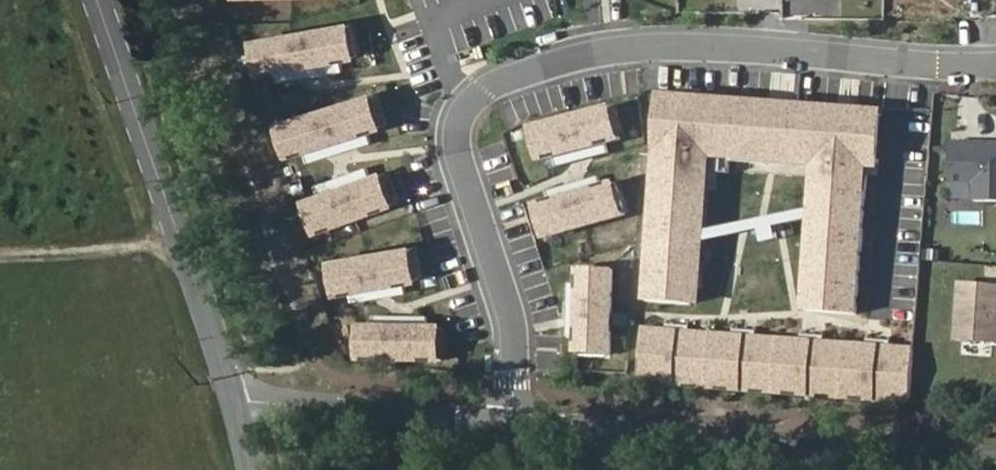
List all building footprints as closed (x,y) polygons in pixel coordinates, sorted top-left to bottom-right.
[(952,142),(952,181),(976,181),(976,200),(995,200),(995,143),(952,142)] [(961,283),(957,338),(995,341),(995,286),(961,283)]
